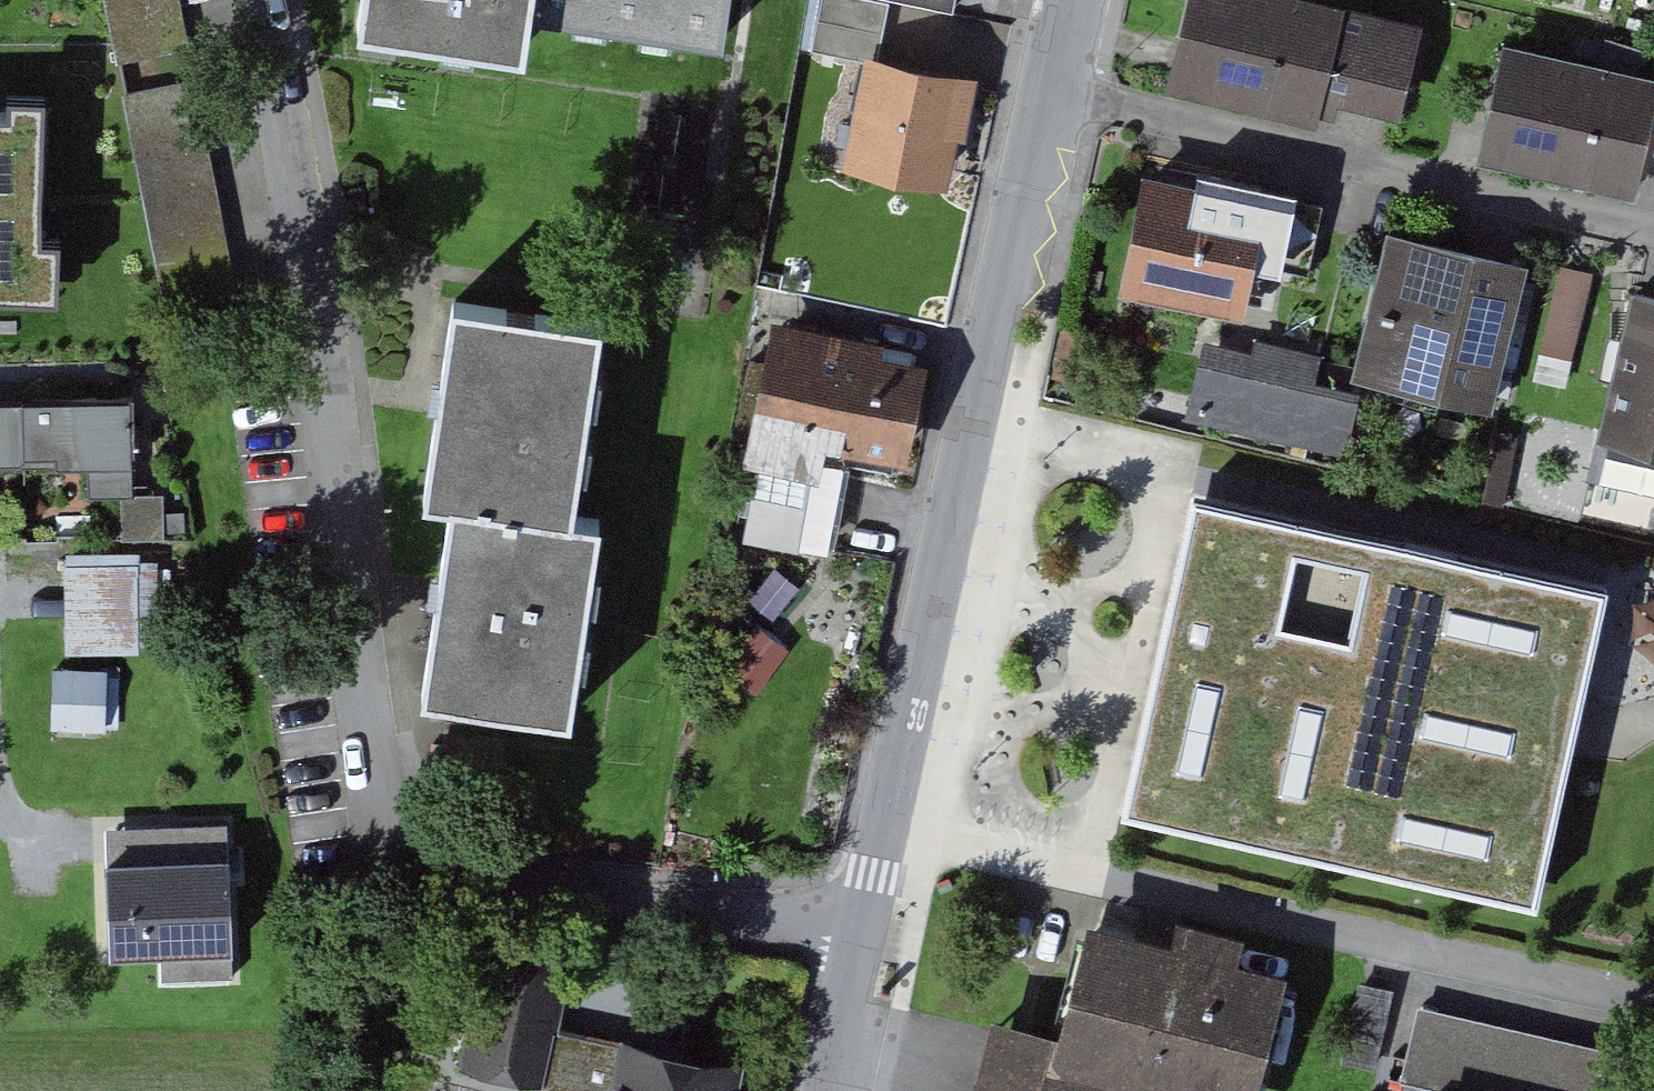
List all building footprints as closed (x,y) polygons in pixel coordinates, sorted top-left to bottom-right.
[(132,58),(196,45),(187,0),(120,0),(132,58)] [(367,32),(536,57),(541,13),(543,0),(372,0),(367,32)] [(541,13),(736,47),(744,0),(543,0),(541,13)] [(1333,91),(1370,100),(1411,109),(1432,23),(1333,0),(1206,0),(1186,84),(1327,117),(1333,91)] [(1522,46),(1496,156),(1647,191),(1653,166),(1653,161),(1653,77),(1522,46)] [(986,81),(884,59),(862,163),(956,183),(967,131),(975,133),(986,81)] [(203,79),(138,91),(183,327),(247,316),(203,79)] [(0,112),(0,294),(66,295),(67,236),(45,236),(48,90),(15,89),(15,112),(0,112)] [(1270,185),(1206,171),(1202,189),(1164,181),(1143,280),(1246,301),(1256,252),(1269,193),(1270,185)] [(1319,265),(1331,206),(1269,193),(1256,252),(1319,265)] [(1536,262),(1405,230),(1371,371),(1502,403),(1536,262)] [(1643,291),(1601,472),(1653,485),(1653,294),(1643,291)] [(615,325),(465,302),(450,402),(435,506),(462,510),(585,526),(615,325)] [(801,324),(758,526),(831,541),(838,508),(849,453),(904,464),(928,351),(801,324)] [(1305,438),(1322,351),(1209,328),(1191,416),(1305,438)] [(141,397),(1,400),(3,466),(99,464),(143,463),(141,397)] [(143,493),(143,463),(99,464),(100,494),(134,493),(143,493)] [(143,493),(134,493),(135,537),(174,536),(173,492),(143,493)] [(1622,586),(1206,494),(1136,807),(1553,903),(1622,586)] [(586,729),(612,530),(585,526),(462,510),(450,591),(434,704),(586,729)] [(148,546),(67,546),(67,644),(148,644),(148,546)] [(1653,654),(1653,589),(1633,591),(1640,656),(1653,654)] [(54,724),(109,726),(111,661),(56,659),(54,724)] [(244,855),(121,858),(123,946),(247,943),(244,855)] [(1102,929),(1074,1042),(1072,1053),(1149,1072),(1227,1090),(1256,1090),(1285,975),(1102,929)] [(635,1052),(557,1036),(573,960),(505,946),(483,1053),(628,1084),(635,1052)] [(1431,999),(1412,1076),(1473,1090),(1631,1090),(1641,1050),(1431,999)] [(1072,1053),(1074,1042),(1007,1026),(990,1090),(1144,1090),(1149,1072),(1072,1053)] [(745,1065),(637,1043),(635,1052),(628,1084),(627,1090),(740,1090),(745,1065)]
